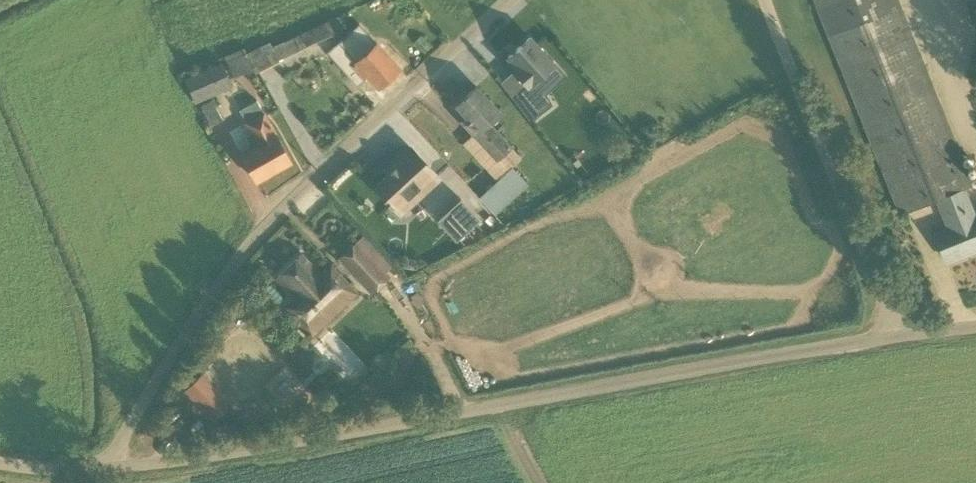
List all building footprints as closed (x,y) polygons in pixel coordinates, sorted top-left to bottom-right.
[(398,1),(404,9),(407,8),(414,18),(421,12),(412,0),(399,0),(398,1)] [(900,0),(815,0),(901,214),(936,200),(946,226),(936,231),(948,261),(975,250),(975,212),(967,189),(974,186),(900,0)] [(971,22),(975,21),(975,0),(967,0),(971,22)] [(364,22),(358,7),(271,47),(269,43),(249,52),(259,72),(278,62),(277,60),(341,32),(341,31),(344,29),(343,27),(347,24),(347,22),(351,21),(356,26),(364,22)] [(407,24),(400,12),(387,20),(394,32),(407,24)] [(349,30),(323,53),(341,73),(351,65),(364,79),(368,76),(377,87),(398,69),(374,42),(366,49),(349,30)] [(528,38),(507,57),(518,69),(514,72),(512,70),(499,82),(530,121),(550,104),(544,93),(564,76),(553,62),(551,63),(528,38)] [(193,103),(231,87),(220,62),(183,78),(193,103)] [(499,112),(475,86),(454,105),(466,117),(461,122),(472,134),(462,143),(496,180),(477,197),(492,214),(501,223),(519,206),(511,198),(537,173),(521,156),(520,157),(488,122),(499,112)] [(221,119),(211,100),(200,106),(210,125),(221,119)] [(289,162),(254,101),(238,111),(244,121),(242,123),(248,135),(244,137),(249,146),(239,152),(255,181),(289,162)] [(439,179),(409,148),(394,162),(396,165),(373,186),(400,215),(439,179)] [(476,218),(459,200),(438,220),(455,238),(476,218)] [(391,266),(362,235),(336,259),(370,294),(389,276),(385,271),(391,266)] [(318,274),(300,254),(276,277),(294,296),(282,307),(287,313),(285,315),(296,327),(299,324),(310,336),(357,293),(329,263),(318,274)] [(230,402),(202,373),(183,391),(211,420),(230,402)] [(330,397),(317,391),(312,403),(326,408),(330,397)]
